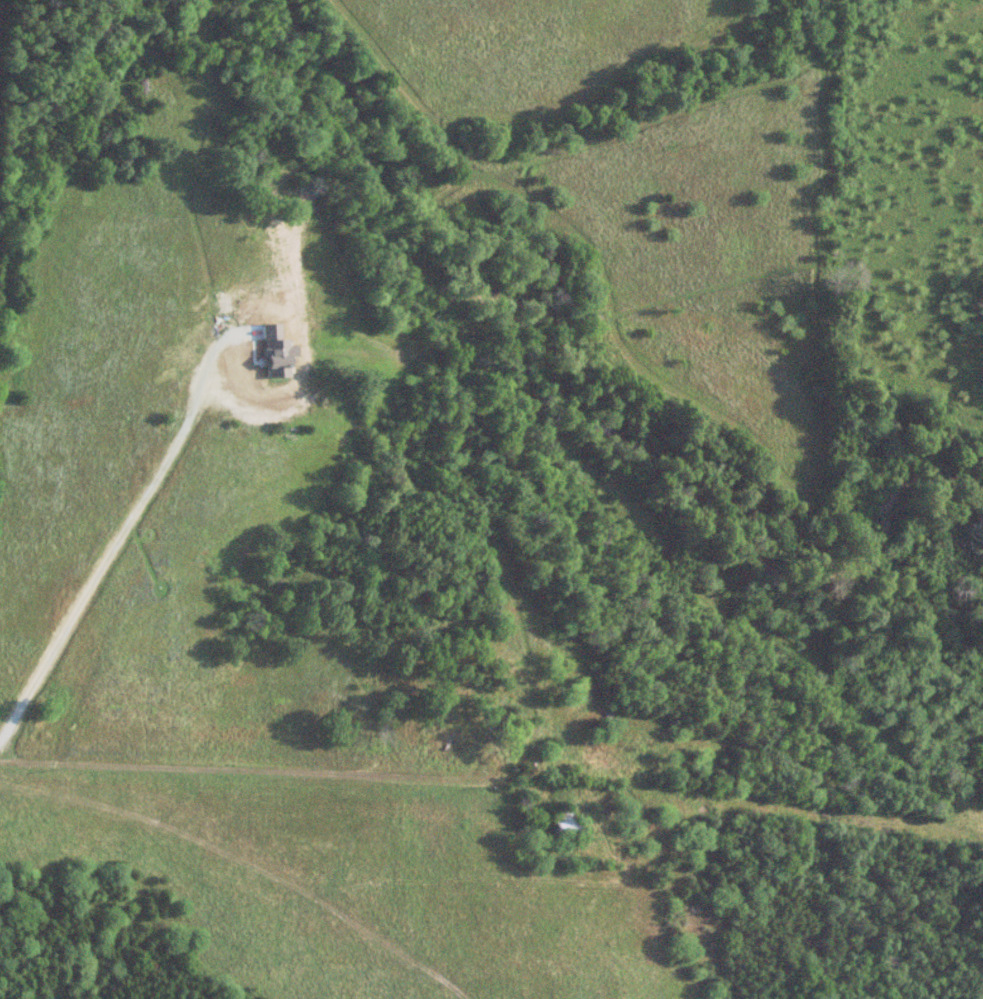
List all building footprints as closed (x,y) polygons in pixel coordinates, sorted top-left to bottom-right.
[(455,725),(434,725),(434,754),(455,754),(455,725)] [(568,812),(543,812),(543,835),(568,835),(568,812)]
